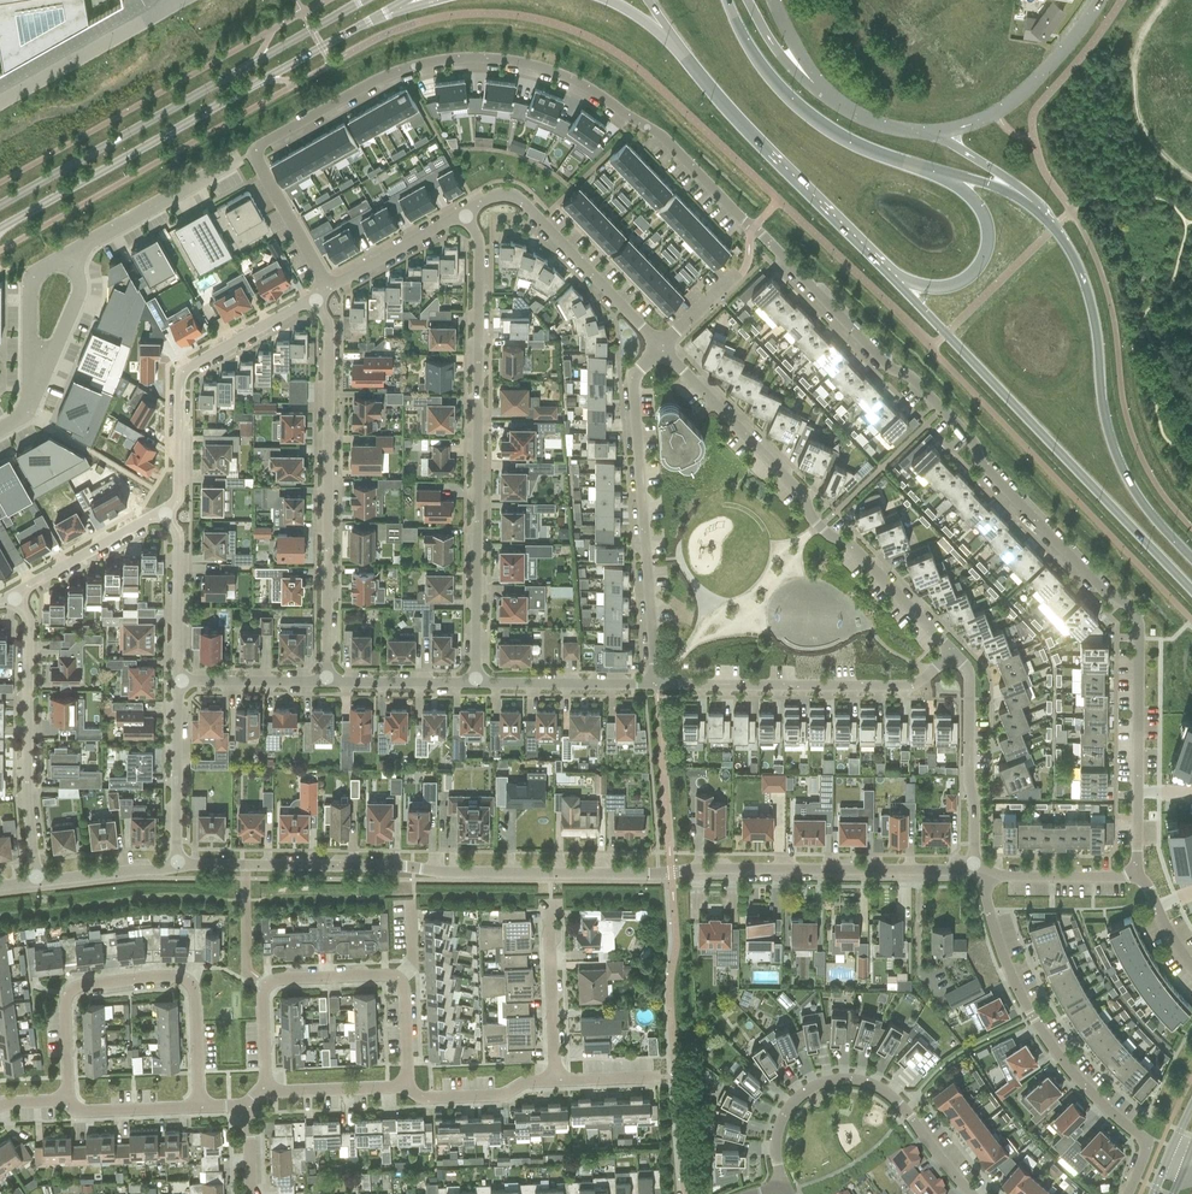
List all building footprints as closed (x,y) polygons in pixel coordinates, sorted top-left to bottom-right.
[(4,70),(89,22),(85,0),(0,0),(0,49),(4,70)] [(1039,39),(1040,34),(1043,36),(1063,10),(1052,2),(1036,23),(1027,22),(1025,37),(1039,39)] [(423,93),(432,93),(430,80),(422,81),(423,93)] [(453,109),(468,107),(468,113),(475,113),(475,97),(466,97),(464,80),(449,82),(453,109)] [(475,113),(481,113),(496,114),(500,82),(485,80),(483,97),(475,97),(475,113)] [(439,116),(439,111),(453,109),(449,82),(435,83),(437,100),(426,103),(434,117),(439,116)] [(497,109),(512,111),(510,116),(517,118),(521,102),(513,100),(515,84),(500,82),(496,114),(497,114),(497,109)] [(406,87),(403,89),(394,94),(409,120),(420,113),(406,88),(406,87)] [(525,117),(538,122),(537,125),(549,94),(535,89),(529,104),(521,102),(517,118),(524,120),(525,117)] [(409,120),(394,94),(385,99),(383,100),(397,126),(409,120)] [(557,115),(563,100),(549,94),(537,125),(551,130),(557,133),(565,119),(557,115)] [(380,101),(380,102),(372,107),(383,127),(394,121),(397,126),(383,100),(380,101)] [(383,127),(372,107),(363,112),(362,111),(360,113),(372,134),(383,127)] [(563,137),(565,135),(576,143),(574,145),(575,145),(594,118),(582,110),(572,123),(565,119),(557,133),(563,137)] [(372,134),(360,113),(357,114),(358,115),(348,120),(360,140),(372,134)] [(587,154),(592,158),(603,147),(596,141),(606,127),(594,118),(575,145),(587,154)] [(346,156),(358,149),(344,123),(331,130),(346,156)] [(327,132),(319,136),(334,162),(346,156),(331,130),(329,131),(330,132),(327,134),(327,132)] [(322,169),(334,162),(319,136),(307,143),(322,169)] [(511,141),(510,150),(525,152),(526,143),(511,141)] [(626,142),(609,158),(619,168),(635,152),(628,145),(629,144),(627,142),(626,142)] [(322,169),(307,143),(295,150),(310,176),(311,176),(309,173),(320,167),(322,170),(322,169)] [(527,145),(525,155),(542,159),(545,150),(527,145)] [(310,176),(295,150),(283,157),(298,183),(310,176)] [(628,178),(645,161),(643,159),(642,159),(635,152),(619,168),(619,169),(628,178)] [(283,157),(271,164),(286,190),(298,183),(283,157)] [(463,188),(448,161),(427,173),(435,186),(442,183),(449,196),(463,188)] [(637,187),(653,171),(646,164),(647,163),(645,161),(628,178),(637,187)] [(646,196),(663,180),(661,178),(660,178),(653,171),(637,187),(646,196)] [(435,186),(427,173),(408,183),(423,211),(436,204),(428,190),(435,186)] [(605,181),(608,178),(603,173),(600,176),(605,181)] [(613,183),(608,178),(605,181),(610,186),(613,183)] [(599,187),(602,184),(597,179),(594,182),(599,187)] [(655,206),(672,190),(664,182),(665,182),(663,180),(646,196),(655,206)] [(408,185),(390,195),(397,208),(398,211),(405,207),(411,218),(423,211),(408,183),(407,184),(408,185)] [(607,189),(602,184),(599,187),(604,192),(607,189)] [(572,213),(589,197),(579,187),(562,203),(563,203),(562,204),(564,206),(565,206),(572,213)] [(213,219),(220,231),(227,227),(239,247),(267,231),(268,231),(268,230),(269,230),(269,229),(269,228),(269,227),(250,193),(249,193),(249,192),(248,192),(247,192),(246,192),(217,208),(220,215),(213,219)] [(626,197),(621,192),(618,195),(623,200),(626,197)] [(668,219),(685,203),(683,201),(675,194),(658,210),(668,219)] [(371,206),(385,232),(398,225),(392,214),(398,211),(397,208),(390,195),(389,196),(390,198),(383,201),(385,205),(374,211),(371,206)] [(580,223),(598,206),(589,197),(572,213),(579,220),(578,221),(580,223)] [(620,203),(615,197),(612,201),(617,206),(620,203)] [(631,202),(626,197),(623,200),(628,205),(631,202)] [(325,202),(320,205),(323,211),(329,208),(325,202)] [(625,208),(620,203),(617,206),(622,211),(625,208)] [(677,229),(694,213),(687,205),(685,203),(668,219),(677,229)] [(371,206),(352,217),(359,229),(360,232),(367,229),(373,239),(385,232),(371,206)] [(590,232),(607,216),(598,206),(580,223),(582,225),(583,225),(590,232)] [(186,221),(186,222),(175,228),(180,235),(179,236),(199,272),(233,253),(220,231),(213,219),(207,208),(203,211),(186,221)] [(686,238),(703,222),(701,220),(694,213),(677,229),(686,238)] [(645,219),(640,214),(637,217),(642,222),(645,219)] [(616,225),(607,216),(590,232),(597,239),(596,240),(598,242),(616,225)] [(352,217),(333,228),(347,254),(360,246),(359,244),(354,236),(360,232),(359,229),(352,217)] [(642,222),(637,217),(633,220),(638,226),(642,222)] [(650,224),(645,219),(642,222),(647,228),(650,224)] [(643,231),(647,228),(642,222),(638,226),(643,231)] [(695,248),(712,232),(705,224),(703,222),(686,238),(695,248)] [(625,235),(616,225),(598,242),(600,244),(601,243),(608,251),(625,235)] [(333,228),(313,239),(322,254),(329,250),(335,261),(347,254),(333,228)] [(661,236),(656,231),(653,234),(658,239),(661,236)] [(704,257),(721,240),(719,238),(719,239),(712,232),(695,248),(704,257)] [(654,242),(658,239),(653,234),(649,237),(654,242)] [(157,236),(131,251),(150,285),(176,270),(157,236)] [(621,265),(638,248),(628,238),(612,255),(619,262),(619,263),(621,265)] [(282,252),(275,239),(267,244),(274,256),(282,252)] [(713,267),(730,251),(723,243),(723,242),(721,240),(704,257),(713,267)] [(517,276),(526,245),(510,241),(510,244),(501,244),(500,269),(518,269),(516,276),(517,276)] [(676,248),(671,243),(667,246),(672,251),(676,248)] [(736,255),(742,250),(737,244),(731,249),(736,255)] [(524,252),(526,246),(526,245),(517,276),(534,281),(531,286),(547,260),(533,252),(533,254),(524,252)] [(457,257),(457,246),(444,246),(444,255),(441,255),(441,280),(464,281),(464,257),(457,257)] [(647,258),(638,248),(621,265),(623,267),(623,266),(630,274),(647,258)] [(681,253),(676,248),(672,251),(677,257),(681,253)] [(670,254),(665,249),(661,252),(666,257),(670,254)] [(675,259),(670,254),(666,257),(671,262),(675,259)] [(251,268),(247,255),(237,257),(241,271),(251,268)] [(439,285),(439,256),(426,256),(426,264),(423,264),(423,285),(439,285)] [(98,320),(97,323),(102,326),(119,333),(116,338),(115,338),(115,339),(131,346),(140,320),(140,319),(146,301),(121,257),(109,264),(108,277),(108,279),(108,282),(107,287),(108,287),(108,289),(107,295),(109,296),(107,301),(108,301),(106,306),(104,309),(103,309),(103,310),(104,310),(101,316),(100,319),(99,318),(98,320)] [(639,284),(656,267),(647,258),(630,274),(637,281),(639,284)] [(290,283),(277,259),(252,273),(265,297),(267,296),(268,299),(272,296),(272,295),(278,292),(278,293),(282,291),(281,288),(290,283)] [(545,265),(547,260),(531,286),(547,296),(565,279),(553,267),(552,269),(545,265)] [(689,262),(685,265),(690,270),(694,267),(689,262)] [(421,295),(421,267),(408,267),(408,277),(405,277),(405,295),(421,295)] [(648,292),(665,276),(656,267),(639,284),(641,286),(641,285),(648,292)] [(688,273),(683,267),(679,271),(684,276),(688,273)] [(694,267),(690,270),(695,275),(699,272),(694,267)] [(247,280),(243,272),(227,281),(232,290),(215,299),(225,318),(235,313),(236,314),(237,313),(236,313),(241,310),(241,311),(242,310),(241,309),(251,303),(240,284),(247,280)] [(693,278),(688,273),(684,276),(689,281),(693,278)] [(674,286),(665,276),(648,292),(655,300),(657,302),(674,286)] [(760,304),(779,286),(770,276),(761,286),(755,280),(738,295),(745,302),(752,295),(760,304)] [(403,311),(403,277),(390,277),(390,284),(387,283),(387,311),(403,311)] [(580,298),(583,297),(571,285),(554,302),(563,318),(589,303),(585,305),(580,298)] [(682,294),(674,286),(657,302),(659,304),(667,312),(683,296),(682,294)] [(777,289),(780,286),(779,286),(760,304),(769,313),(786,297),(777,289)] [(385,315),(385,287),(372,287),(372,295),(369,295),(369,315),(385,315)] [(155,295),(146,301),(161,328),(170,323),(182,344),(195,336),(194,335),(202,331),(191,312),(179,319),(175,312),(167,316),(155,295)] [(366,332),(367,297),(354,297),(354,304),(351,304),(351,315),(343,315),(343,337),(351,337),(351,332),(366,332)] [(796,303),(794,306),(786,297),(769,313),(777,322),(796,304),(796,303)] [(535,300),(529,305),(535,312),(543,305),(535,300)] [(146,301),(140,319),(140,320),(148,319),(152,326),(158,322),(146,301)] [(595,318),(597,317),(589,303),(563,318),(563,319),(568,316),(573,333),(604,325),(604,324),(597,326),(595,318)] [(788,329),(805,313),(796,304),(777,322),(778,323),(780,321),(788,329)] [(529,310),(526,308),(513,308),(513,316),(500,316),(500,329),(510,329),(510,332),(528,332),(529,310)] [(451,318),(451,310),(429,310),(429,318),(451,318)] [(794,340),(814,322),(805,313),(788,329),(796,337),(794,340)] [(427,318),(418,318),(410,318),(410,327),(427,327),(427,318)] [(812,324),(814,322),(794,340),(803,349),(820,333),(812,324)] [(447,326),(447,325),(437,325),(437,326),(430,326),(430,334),(427,334),(427,343),(430,343),(430,345),(454,346),(454,344),(457,344),(457,336),(454,336),(454,326),(447,326)] [(605,340),(608,340),(604,325),(573,333),(573,334),(580,332),(580,350),(605,350),(605,340)] [(709,335),(712,332),(706,326),(691,340),(697,347),(698,346),(705,353),(701,361),(713,366),(711,371),(724,342),(712,337),(712,338),(709,335)] [(393,335),(393,327),(385,327),(385,335),(393,335)] [(93,329),(77,365),(78,365),(82,367),(81,367),(94,372),(93,373),(94,373),(93,375),(93,376),(92,380),(91,382),(90,382),(89,383),(113,394),(121,377),(131,346),(115,339),(93,329)] [(307,341),(307,331),(294,331),(294,340),(291,340),(291,362),(314,362),(314,342),(307,341)] [(830,339),(828,341),(820,333),(803,349),(812,358),(831,340),(830,339)] [(372,348),(384,349),(384,339),(375,346),(372,348)] [(140,340),(140,375),(140,378),(155,378),(155,375),(155,356),(160,356),(160,341),(140,340)] [(822,365),(839,349),(831,340),(812,358),(814,356),(822,365)] [(289,369),(289,341),(276,341),(276,349),(273,349),(273,369),(289,369)] [(372,348),(375,346),(375,342),(366,342),(366,350),(370,350),(372,348)] [(721,350),(725,343),(724,342),(711,371),(723,376),(732,355),(721,350)] [(521,373),(521,347),(503,347),(503,362),(500,362),(500,373),(521,373)] [(829,376),(848,358),(839,349),(822,365),(831,373),(828,376),(829,376)] [(271,386),(271,351),(258,351),(258,359),(255,359),(255,385),(271,386)] [(605,361),(606,354),(587,354),(587,367),(612,368),(612,361),(605,361)] [(730,391),(744,360),(732,355),(723,376),(733,381),(729,390),(730,391)] [(391,372),(391,356),(364,356),(364,364),(353,364),(353,384),(383,385),(383,372),(391,372)] [(846,360),(848,358),(829,376),(837,385),(854,369),(846,360)] [(740,370),(744,360),(730,391),(741,396),(751,374),(740,370)] [(253,390),(253,361),(240,361),(240,370),(237,370),(237,390),(253,390)] [(454,370),(454,362),(426,361),(426,364),(423,366),(423,369),(425,371),(425,386),(441,386),(441,388),(448,388),(448,386),(452,386),(452,370),(454,370)] [(612,374),(612,368),(587,367),(587,380),(605,380),(605,374),(612,374)] [(782,369),(779,372),(783,377),(787,385),(788,382),(792,379),(786,373),(782,369)] [(865,375),(862,377),(854,369),(837,385),(846,394),(865,376),(865,375)] [(235,400),(235,371),(222,371),(222,378),(219,378),(219,400),(235,400)] [(748,410),(762,379),(751,374),(741,396),(752,401),(748,410)] [(857,401),(874,384),(865,376),(846,394),(849,392),(857,401)] [(74,377),(57,417),(75,425),(71,435),(91,447),(113,394),(74,377)] [(759,389),(763,380),(762,379),(748,410),(760,415),(769,394),(759,389)] [(307,389),(307,380),(289,380),(289,390),(307,389)] [(605,387),(605,380),(587,380),(587,393),(612,394),(612,387),(605,387)] [(216,410),(217,382),(204,382),(204,391),(201,391),(201,410),(216,410)] [(863,412),(882,393),(874,384),(857,401),(865,409),(863,411),(863,412)] [(138,385),(129,401),(137,405),(131,416),(144,424),(156,405),(148,400),(152,394),(138,385)] [(499,390),(499,397),(502,397),(502,409),(526,409),(526,417),(556,417),(556,407),(539,407),(527,406),(527,396),(527,388),(502,387),(502,390),(499,390)] [(289,403),(307,403),(307,389),(289,390),(289,403)] [(403,403),(403,392),(386,392),(386,403),(403,403)] [(612,400),(612,394),(587,393),(587,406),(605,406),(605,400),(612,400)] [(880,396),(883,394),(882,393),(863,412),(872,421),(888,404),(880,396)] [(767,429),(781,399),(769,394),(760,415),(771,420),(766,429),(767,429)] [(430,405),(430,395),(413,395),(413,405),(423,405),(422,418),(427,418),(427,431),(436,431),(436,433),(445,433),(445,431),(453,431),(454,427),(455,427),(456,419),(454,419),(454,405),(430,405)] [(567,406),(576,406),(576,397),(567,397),(567,406)] [(376,401),(376,399),(357,399),(357,409),(354,409),(354,411),(352,411),(352,412),(351,413),(350,414),(350,415),(349,417),(349,418),(349,420),(350,421),(350,422),(351,424),(352,425),(352,426),(354,426),(354,427),(376,427),(376,416),(380,416),(380,401),(376,401)] [(778,405),(781,399),(767,429),(778,434),(789,410),(778,405)] [(276,402),(260,402),(254,402),(254,413),(276,413),(276,402)] [(676,406),(673,405),(670,404),(668,404),(665,405),(663,407),(660,409),(659,411),(658,414),(658,417),(660,448),(660,449),(661,451),(662,453),(663,456),(665,457),(667,459),(670,460),(672,460),(674,461),(677,460),(679,460),(680,459),(695,453),(696,452),(698,451),(700,449),(702,447),(703,445),(703,442),(703,440),(703,437),(703,435),(702,432),(700,430),(678,408),(676,406)] [(899,411),(897,413),(888,404),(872,421),(880,430),(899,411)] [(605,413),(605,406),(587,406),(587,419),(612,420),(612,413),(605,413)] [(800,418),(801,416),(789,410),(778,434),(790,440),(794,431),(801,434),(806,423),(807,421),(800,418)] [(905,424),(908,421),(899,411),(880,430),(895,445),(911,430),(905,424)] [(304,422),(304,412),(281,412),(281,439),(304,439),(304,429),(304,422)] [(612,426),(612,420),(587,419),(587,433),(589,433),(599,433),(605,433),(605,426),(612,426)] [(555,432),(555,421),(534,421),(534,428),(510,428),(510,430),(507,430),(507,439),(502,439),(502,451),(510,451),(510,455),(534,455),(534,436),(545,436),(545,432),(555,432)] [(814,427),(806,423),(801,434),(794,450),(801,453),(798,461),(809,467),(820,443),(809,438),(814,427)] [(118,425),(109,439),(116,443),(124,429),(118,425)] [(130,447),(123,458),(125,459),(148,473),(154,462),(149,459),(155,449),(140,440),(144,435),(131,427),(126,436),(135,442),(132,448),(130,447)] [(858,434),(854,437),(858,442),(863,446),(868,442),(869,441),(860,432),(858,434)] [(599,439),(599,433),(589,433),(589,439),(587,439),(587,448),(581,448),(581,454),(615,455),(615,442),(606,442),(606,439),(599,439)] [(22,450),(16,453),(30,479),(33,484),(28,487),(28,486),(27,486),(34,498),(91,466),(90,465),(89,463),(88,463),(87,460),(86,458),(86,457),(85,456),(85,454),(49,434),(46,439),(42,447),(38,441),(32,444),(33,445),(32,445),(23,450),(22,450)] [(392,452),(392,435),(376,435),(376,444),(352,444),(352,455),(351,455),(350,459),(350,465),(351,468),(352,468),(352,471),(381,471),(381,451),(392,452)] [(238,445),(238,436),(212,436),(213,443),(206,443),(206,450),(207,450),(207,455),(203,455),(203,470),(227,470),(227,456),(230,456),(230,445),(238,445)] [(930,443),(926,446),(921,441),(898,462),(904,469),(911,462),(920,471),(939,453),(930,443)] [(868,442),(863,446),(871,455),(876,450),(868,442)] [(820,443),(809,467),(821,472),(823,468),(830,471),(833,464),(834,464),(839,452),(832,449),(832,448),(820,443)] [(448,458),(449,446),(433,445),(433,457),(429,457),(428,474),(453,475),(453,458),(448,458)] [(280,455),(280,446),(253,446),(253,455),(270,456),(270,466),(277,466),(277,477),(279,477),(279,483),(295,483),(295,477),(302,477),(302,476),(304,476),(304,474),(306,474),(306,466),(304,466),(304,464),(302,464),(302,455),(280,455)] [(877,461),(884,456),(878,450),(872,456),(877,461)] [(937,455),(939,453),(920,471),(928,480),(945,464),(937,455)] [(0,517),(33,498),(10,456),(0,462),(0,517)] [(614,466),(614,459),(596,459),(596,473),(620,473),(620,466),(614,466)] [(538,462),(537,472),(539,472),(554,472),(554,470),(567,470),(567,462),(554,462),(538,462)] [(101,474),(105,467),(99,464),(95,470),(101,474)] [(846,469),(834,464),(833,464),(830,471),(823,488),(835,493),(840,483),(842,484),(841,484),(847,491),(863,476),(857,470),(854,473),(846,470),(846,469)] [(956,470),(954,472),(945,464),(928,480),(937,489),(956,471),(956,470)] [(535,477),(535,472),(501,471),(501,482),(498,482),(498,493),(501,493),(501,495),(525,496),(525,478),(535,477)] [(948,496),(965,480),(956,471),(937,489),(940,487),(948,496)] [(580,486),(579,473),(572,472),(573,486),(580,486)] [(620,480),(620,473),(596,473),(595,486),(614,486),(614,480),(620,480)] [(245,487),(245,478),(226,477),(226,487),(245,487)] [(402,488),(402,479),(378,478),(378,487),(354,486),(353,495),(352,495),(352,504),(353,504),(353,513),(363,513),(363,514),(372,514),(372,513),(375,513),(375,493),(386,493),(386,487),(402,488)] [(954,507),(973,488),(965,480),(948,496),(956,504),(954,506),(954,507)] [(88,485),(74,493),(84,510),(93,505),(100,518),(110,512),(110,513),(118,509),(118,508),(127,503),(117,485),(95,498),(93,493),(88,485)] [(204,485),(202,485),(202,487),(202,495),(202,503),(202,510),(202,512),(204,512),(221,512),(223,512),(223,510),(223,487),(223,485),(221,485),(221,486),(204,485)] [(613,492),(614,486),(595,486),(595,499),(620,499),(620,492),(613,492)] [(279,496),(279,487),(262,487),(262,502),(273,502),(273,506),(284,506),(284,520),(303,520),(303,511),(304,511),(304,505),(303,505),(303,495),(284,495),(284,496),(279,496)] [(972,491),(974,489),(973,488),(954,507),(963,516),(980,500),(972,491)] [(440,499),(440,489),(416,489),(416,504),(424,504),(424,519),(450,520),(450,514),(453,514),(453,499),(440,499)] [(879,504),(883,503),(879,493),(876,493),(872,494),(868,496),(865,498),(864,499),(867,508),(854,513),(859,526),(877,519),(884,516),(879,504)] [(620,506),(620,499),(595,499),(595,512),(613,512),(613,506),(620,506)] [(990,506),(988,508),(980,500),(963,516),(971,525),(991,507),(990,506)] [(555,511),(555,503),(534,503),(534,511),(555,511)] [(982,532),(999,515),(991,507),(971,525),(972,525),(974,523),(982,532)] [(56,522),(55,522),(56,523),(64,538),(65,539),(66,538),(85,527),(85,528),(86,527),(85,526),(77,511),(76,510),(75,511),(56,522)] [(531,525),(531,510),(501,510),(501,520),(501,526),(501,536),(536,536),(536,525),(531,525)] [(880,540),(904,530),(897,511),(884,516),(877,519),(879,526),(875,528),(880,540)] [(613,518),(613,512),(595,512),(595,525),(620,525),(620,518),(613,518)] [(21,542),(20,543),(29,559),(30,559),(30,558),(31,558),(49,547),(51,547),(52,547),(45,535),(52,532),(42,514),(34,518),(36,522),(27,527),(32,536),(21,542)] [(9,515),(2,518),(7,526),(13,523),(9,515)] [(989,543),(1008,524),(999,515),(982,532),(990,540),(988,542),(989,543)] [(402,527),(402,522),(386,522),(386,541),(402,541),(402,540),(402,527)] [(0,543),(0,575),(14,568),(6,555),(5,552),(16,546),(12,540),(3,524),(0,525),(0,540),(1,542),(0,543)] [(1006,527),(1008,525),(1008,524),(989,543),(997,552),(1014,535),(1006,527)] [(620,532),(620,525),(595,525),(595,538),(601,538),(612,538),(613,538),(613,532),(620,532)] [(417,540),(417,527),(402,527),(402,540),(417,540)] [(224,530),(224,528),(213,528),(213,530),(204,529),(204,538),(202,538),(202,547),(204,547),(204,555),(226,556),(226,530),(224,530)] [(271,529),(271,528),(254,528),(254,534),(254,536),(270,536),(271,529)] [(373,558),(374,529),(352,529),(351,558),(373,558)] [(885,552),(909,543),(904,530),(880,540),(885,552)] [(304,537),(304,534),(301,534),(299,534),(298,535),(296,535),(295,536),(293,538),(287,535),(287,534),(278,534),(278,545),(277,546),(276,546),(275,547),(274,548),(273,549),(273,550),(272,551),(272,552),(272,554),(273,555),(273,556),(274,557),(275,558),(276,558),(277,559),(278,559),(279,559),(281,559),(282,559),(283,558),(284,558),(284,557),(303,558),(303,550),(304,550),(305,549),(306,548),(306,547),(306,546),(306,545),(306,544),(305,543),(305,542),(304,542),(303,542),(303,537),(304,537)] [(452,561),(453,534),(433,534),(433,535),(424,535),(424,544),(433,545),(433,561),(452,561)] [(1025,542),(1022,544),(1014,535),(997,552),(1006,561),(1025,542)] [(612,542),(612,538),(601,538),(601,544),(589,544),(589,560),(623,560),(624,547),(616,547),(616,544),(611,544),(611,542),(612,542)] [(1025,542),(1006,561),(1014,570),(1017,567),(1034,551),(1025,542)] [(500,576),(500,577),(501,577),(528,577),(537,577),(537,556),(552,556),(552,544),(525,544),(525,551),(502,551),(502,550),(501,550),(501,551),(501,576),(500,576)] [(911,573),(935,563),(928,544),(908,551),(910,559),(906,560),(911,573)] [(156,549),(156,547),(151,547),(151,549),(142,549),(142,572),(142,573),(163,573),(163,560),(157,560),(157,549),(156,549)] [(957,551),(953,555),(958,559),(963,564),(966,561),(961,556),(957,551)] [(1017,567),(1014,570),(1023,578),(1023,579),(1026,577),(1043,561),(1034,551),(1017,567)] [(253,564),(253,553),(232,553),(232,564),(253,564)] [(138,558),(138,556),(132,556),(132,558),(124,558),(123,581),(123,582),(123,591),(138,591),(138,582),(138,559),(138,558)] [(935,563),(911,573),(915,584),(947,572),(946,571),(945,572),(940,561),(935,563)] [(1037,589),(1054,573),(1045,563),(1028,579),(1037,589)] [(622,571),(622,565),(604,565),(604,578),(628,578),(628,571),(622,571)] [(119,568),(119,566),(114,566),(114,567),(105,567),(105,591),(105,592),(120,592),(120,568),(119,568)] [(273,577),(273,567),(255,567),(255,576),(273,577)] [(929,592),(951,583),(947,572),(915,584),(916,585),(925,581),(929,592)] [(374,579),(374,573),(353,573),(353,583),(351,583),(351,591),(353,591),(353,601),(374,601),(374,587),(378,587),(378,579),(374,579)] [(1043,600),(1063,582),(1054,573),(1037,589),(1045,597),(1043,599),(1043,600)] [(202,581),(202,597),(226,597),(226,588),(234,589),(235,574),(220,574),(206,574),(205,574),(205,581),(202,581)] [(102,577),(101,577),(101,575),(96,575),(96,577),(87,577),(87,601),(101,601),(102,578),(102,577)] [(301,584),(301,575),(277,575),(277,580),(272,580),(272,589),(282,589),(282,600),(301,601),(301,591),(303,591),(303,584),(301,584)] [(452,600),(452,575),(426,575),(426,590),(419,590),(417,592),(417,598),(402,598),(402,608),(432,609),(432,600),(452,600)] [(589,588),(588,578),(579,578),(580,588),(589,588)] [(628,585),(628,578),(604,578),(604,591),(622,591),(622,585),(628,585)] [(951,583),(929,592),(934,603),(965,591),(965,590),(961,592),(957,581),(951,583)] [(1061,584),(1063,582),(1043,600),(1052,609),(1069,593),(1061,584)] [(82,586),(82,584),(77,584),(77,586),(68,586),(68,610),(70,610),(70,613),(81,613),(81,610),(83,610),(83,587),(83,586),(82,586)] [(545,598),(545,585),(529,585),(529,594),(503,594),(503,602),(500,602),(500,605),(499,605),(499,615),(500,615),(500,617),(516,618),(516,619),(524,619),(524,618),(526,618),(526,606),(535,606),(535,598),(545,598)] [(622,597),(622,591),(604,591),(603,604),(628,604),(628,597),(622,597)] [(948,611),(970,603),(965,591),(934,603),(934,604),(944,600),(948,611)] [(1079,599),(1077,601),(1069,593),(1052,609),(1061,618),(1080,599),(1079,599)] [(64,598),(64,597),(59,596),(59,598),(50,598),(50,599),(50,610),(44,610),(43,610),(43,622),(65,623),(65,598),(64,598)] [(402,608),(402,598),(394,598),(394,608),(402,608)] [(1069,627),(1088,608),(1080,599),(1061,618),(1069,627)] [(983,610),(974,614),(970,603),(948,611),(952,623),(984,610),(983,610)] [(628,611),(628,604),(603,604),(603,617),(621,617),(621,611),(628,611)] [(107,609),(107,607),(101,607),(101,616),(112,616),(112,609),(107,609)] [(144,607),(138,607),(137,607),(137,616),(138,616),(156,616),(156,607),(144,607)] [(590,617),(590,608),(582,608),(582,617),(590,617)] [(1094,621),(1098,618),(1088,608),(1069,627),(1078,636),(1079,635),(1082,638),(1102,630),(1094,621)] [(422,620),(422,630),(422,635),(430,635),(433,635),(432,659),(434,659),(434,662),(442,662),(442,659),(450,660),(450,657),(454,657),(454,645),(452,645),(452,635),(450,635),(450,634),(440,634),(440,622),(433,622),(433,609),(432,609),(422,609),(422,616),(422,620)] [(966,631),(988,622),(984,610),(952,623),(953,623),(962,620),(966,631)] [(137,616),(112,616),(103,616),(103,625),(124,625),(124,652),(153,652),(153,624),(138,624),(138,616),(137,616)] [(422,630),(422,616),(414,616),(414,630),(422,630)] [(272,634),(272,617),(260,617),(260,623),(254,623),(254,631),(240,631),(240,658),(243,658),(243,660),(251,660),(251,658),(259,658),(259,640),(261,640),(261,634),(272,634)] [(621,623),(621,617),(603,617),(603,630),(628,630),(628,623),(621,623)] [(280,631),(280,658),(282,658),(282,661),(293,661),(293,658),(295,658),(295,656),(304,656),(304,654),(304,642),(312,643),(312,622),(303,622),(303,623),(294,623),(294,631),(280,631)] [(1002,629),(993,633),(988,622),(966,631),(971,642),(1002,630),(1002,629)] [(205,631),(205,625),(192,625),(192,648),(200,648),(200,658),(210,658),(210,660),(218,660),(218,658),(221,658),(221,646),(219,646),(219,631),(205,631)] [(359,635),(359,630),(345,630),(345,644),(352,644),(352,659),(370,659),(370,635),(359,635)] [(628,637),(628,630),(603,630),(603,644),(621,644),(621,637),(628,637)] [(985,650),(1007,641),(1002,630),(971,642),(971,643),(981,639),(985,650)] [(1107,642),(1102,642),(1102,630),(1082,638),(1082,642),(1080,642),(1080,655),(1107,655),(1107,642)] [(14,667),(14,642),(7,642),(7,633),(6,633),(6,631),(1,631),(1,633),(0,633),(0,667),(14,667)] [(89,639),(83,634),(70,646),(76,652),(89,639)] [(414,659),(415,634),(400,634),(400,639),(388,638),(388,659),(398,659),(405,659),(414,659)] [(68,646),(68,639),(50,639),(50,648),(61,648),(61,646),(68,646)] [(498,648),(498,656),(500,656),(500,661),(500,662),(501,662),(510,662),(511,663),(511,662),(518,662),(518,663),(519,663),(519,662),(529,662),(529,663),(530,663),(530,661),(530,653),(538,653),(539,651),(539,646),(538,644),(530,644),(530,643),(530,642),(529,642),(520,642),(520,639),(510,639),(510,642),(501,642),(500,642),(500,643),(500,648),(498,648)] [(1010,650),(1007,641),(985,650),(990,662),(996,659),(997,659),(1011,653),(1011,652),(1010,650)] [(579,658),(579,642),(563,642),(563,658),(579,658)] [(625,647),(603,647),(603,662),(596,662),(596,670),(627,670),(627,663),(632,663),(632,650),(625,650),(625,647)] [(1023,662),(1018,651),(1018,650),(1011,652),(1011,653),(997,659),(996,659),(1001,671),(1023,662)] [(76,667),(76,656),(59,655),(59,666),(52,666),(52,670),(49,670),(49,679),(52,679),(52,683),(80,683),(80,667),(76,667)] [(1107,668),(1107,655),(1080,655),(1080,664),(1080,668),(1103,668),(1104,668),(1107,668)] [(122,668),(122,659),(106,659),(106,668),(122,668)] [(1005,682),(999,684),(999,685),(1027,674),(1033,671),(1029,659),(1023,662),(1001,671),(1005,682)] [(153,677),(153,667),(130,667),(130,670),(121,670),(121,681),(130,681),(130,694),(135,694),(135,696),(147,696),(147,695),(153,695),(153,685),(155,685),(155,677),(153,677)] [(1103,668),(1080,668),(1080,680),(1104,680),(1104,668),(1103,668)] [(1021,677),(1027,674),(999,685),(1003,696),(1025,688),(1021,677)] [(1104,692),(1104,680),(1080,680),(1080,692),(1107,692),(1104,692)] [(999,712),(1030,699),(1025,688),(1003,696),(1008,707),(998,711),(999,712)] [(1107,705),(1107,692),(1080,692),(1080,693),(1083,693),(1083,705),(1107,705)] [(75,713),(75,698),(52,698),(52,699),(50,699),(49,711),(52,711),(52,721),(75,721),(75,728),(76,728),(76,739),(102,739),(102,727),(84,727),(84,713),(75,713)] [(1021,704),(1030,700),(1030,699),(999,712),(1003,723),(1025,714),(1021,704)] [(128,709),(128,702),(112,702),(112,704),(104,704),(104,718),(117,718),(117,724),(124,724),(124,737),(153,737),(153,717),(143,717),(141,716),(139,716),(139,710),(143,710),(143,709),(128,709)] [(219,708),(219,705),(209,705),(209,708),(200,708),(200,720),(192,720),(192,740),(200,740),(203,738),(203,733),(216,733),(216,746),(218,749),(228,749),(228,732),(221,732),(222,708),(219,708)] [(798,722),(798,705),(784,705),(784,741),(805,742),(806,720),(805,720),(805,722),(798,722)] [(824,722),(824,706),(809,705),(809,742),(831,742),(831,720),(830,720),(830,722),(824,722)] [(1106,717),(1107,705),(1083,705),(1083,717),(1106,717)] [(874,726),(874,706),(860,706),(860,742),(881,742),(881,720),(881,726),(874,726)] [(925,726),(925,706),(910,706),(910,742),(932,742),(932,721),(931,721),(931,726),(925,726)] [(365,709),(364,708),(357,707),(356,709),(350,709),(350,733),(340,733),(340,769),(353,769),(353,749),(356,749),(357,748),(357,739),(371,739),(371,709),(365,709)] [(259,733),(259,709),(247,708),(247,711),(236,711),(236,737),(247,737),(247,733),(259,733)] [(289,709),(276,709),(276,711),(273,711),(273,733),(266,733),(266,749),(280,749),(280,734),(283,734),(283,729),(296,729),(296,711),(294,711),(294,709),(289,709)] [(322,711),(322,709),(313,709),(313,711),(312,711),(312,733),(303,733),(303,750),(312,750),(312,739),(332,739),(332,711),(322,711)] [(475,710),(475,709),(468,709),(468,710),(460,710),(460,734),(452,734),(452,758),(466,758),(466,732),(483,733),(483,710),(475,710)] [(634,711),(630,711),(630,709),(620,709),(620,711),(616,711),(616,722),(615,722),(615,728),(616,728),(616,735),(606,735),(606,752),(617,752),(617,743),(620,743),(620,736),(629,736),(629,742),(633,742),(634,751),(647,750),(645,728),(639,729),(638,722),(634,722),(634,711)] [(406,726),(406,710),(392,710),(386,710),(386,714),(385,714),(385,734),(378,734),(378,752),(387,752),(387,743),(392,743),(392,737),(406,737),(406,734),(408,734),(408,726),(406,726)] [(437,711),(437,710),(431,710),(431,711),(423,711),(422,735),(415,735),(415,755),(428,755),(428,741),(434,741),(434,736),(445,736),(445,711),(437,711)] [(519,734),(519,711),(501,710),(500,734),(490,734),(490,748),(490,749),(501,749),(501,734),(519,734)] [(526,735),(526,751),(537,752),(537,742),(537,735),(553,735),(553,742),(559,742),(559,725),(555,725),(555,711),(537,711),(537,719),(537,735),(526,735)] [(589,712),(589,711),(580,711),(580,712),(569,712),(569,735),(562,735),(562,759),(572,759),(572,744),(580,744),(581,736),(599,736),(599,712),(589,712)] [(697,721),(697,712),(683,712),(683,741),(704,741),(704,719),(704,721),(697,721)] [(722,725),(722,712),(708,712),(708,741),(729,741),(730,719),(729,719),(729,725),(722,725)] [(748,719),(748,712),(733,712),(733,741),(755,741),(755,719),(754,719),(754,725),(748,725),(748,719)] [(773,722),(773,712),(759,712),(758,741),(780,741),(780,719),(779,719),(779,722),(773,722)] [(849,722),(849,713),(834,713),(834,742),(856,742),(856,720),(855,720),(855,722),(849,722)] [(899,723),(899,713),(885,713),(885,742),(907,742),(907,720),(906,720),(906,723),(899,723)] [(950,723),(950,714),(936,714),(935,743),(957,743),(957,721),(956,723),(950,723)] [(998,738),(1030,726),(1025,714),(1003,723),(1008,734),(998,738)] [(1106,730),(1106,717),(1083,717),(1083,729),(1080,729),(1106,730)] [(1174,762),(1186,767),(1191,769),(1191,722),(1188,721),(1187,723),(1175,758),(1174,762)] [(1020,730),(1030,727),(1030,726),(998,738),(1003,750),(1025,741),(1020,730)] [(1106,742),(1106,730),(1080,729),(1080,742),(1106,742)] [(998,765),(1029,753),(1025,741),(1003,750),(1007,761),(998,765)] [(1106,743),(1106,742),(1080,742),(1080,754),(1103,754),(1103,743),(1106,743)] [(67,748),(67,747),(54,747),(54,753),(50,753),(50,760),(49,760),(49,769),(52,769),(52,776),(60,776),(60,787),(80,787),(102,787),(102,770),(79,770),(79,763),(77,763),(77,753),(67,753),(67,748)] [(901,751),(901,759),(909,759),(909,751),(901,751)] [(152,773),(153,752),(132,752),(132,753),(128,753),(128,772),(127,772),(127,776),(115,776),(109,776),(109,779),(109,787),(143,787),(143,777),(151,777),(151,773),(152,773)] [(935,767),(935,752),(927,752),(927,767),(931,767),(935,767)] [(1023,756),(1030,753),(1029,753),(998,765),(1003,777),(1027,767),(1023,756)] [(1103,766),(1103,754),(1080,754),(1080,767),(1106,767),(1106,766),(1103,766)] [(228,768),(228,759),(210,759),(210,768),(228,768)] [(823,769),(823,772),(833,772),(833,769),(833,760),(827,760),(827,764),(823,764),(823,769)] [(799,762),(799,772),(807,772),(807,763),(799,762)] [(1031,779),(1032,779),(1027,767),(1003,777),(1008,789),(1017,785),(1018,787),(1017,787),(1017,798),(1040,798),(1040,787),(1034,787),(1031,779)] [(1106,779),(1106,767),(1080,767),(1079,779),(1106,779)] [(596,771),(596,791),(606,791),(606,771),(596,771)] [(785,791),(785,775),(761,775),(761,791),(785,791)] [(496,776),(495,805),(506,805),(506,807),(526,807),(526,804),(545,804),(545,783),(545,780),(528,779),(528,783),(506,782),(507,776),(496,776)] [(401,793),(402,777),(390,777),(390,793),(401,793)] [(359,796),(359,778),(350,778),(350,796),(359,796)] [(821,778),(820,802),(810,801),(810,818),(794,818),(794,840),(805,841),(812,841),(823,841),(823,816),(832,816),(832,779),(821,778)] [(1106,793),(1106,779),(1079,779),(1079,798),(1101,799),(1101,793),(1106,793)] [(317,813),(317,781),(300,781),(300,799),(298,799),(297,800),(296,800),(294,801),(293,802),(292,803),(292,805),(291,806),(291,808),(291,810),(291,812),(280,812),(280,837),(308,837),(309,813),(317,813)] [(436,801),(436,781),(423,781),(423,800),(436,801)] [(80,787),(60,787),(58,787),(59,797),(80,797),(80,787)] [(863,806),(859,806),(858,815),(840,814),(840,820),(839,820),(839,841),(865,841),(865,820),(865,819),(864,819),(864,817),(873,817),(874,789),(863,789),(863,806)] [(120,808),(119,798),(118,791),(107,792),(109,809),(120,808)] [(273,808),(273,791),(263,791),(263,808),(273,808)] [(625,814),(625,793),(606,793),(606,810),(615,810),(615,814),(614,814),(614,833),(624,833),(624,834),(633,834),(633,833),(644,833),(644,814),(625,814)] [(946,809),(957,809),(957,793),(946,793),(946,809)] [(696,823),(704,823),(704,835),(725,835),(725,803),(712,803),(712,795),(696,794),(696,823)] [(206,814),(206,795),(191,795),(191,820),(199,820),(198,836),(224,836),(224,814),(206,814)] [(348,801),(348,795),(341,795),(341,801),(331,801),(331,804),(324,804),(324,823),(331,823),(331,833),(339,833),(339,837),(348,837),(348,822),(349,822),(349,813),(348,813),(348,801)] [(393,805),(393,796),(386,796),(386,802),(368,802),(368,816),(365,816),(365,825),(368,825),(368,837),(371,837),(371,840),(380,840),(380,837),(383,837),(383,835),(391,835),(391,826),(393,826),(393,816),(390,816),(390,814),(391,814),(391,806),(390,806),(390,805),(393,805)] [(464,803),(464,796),(448,796),(448,813),(458,813),(457,837),(468,837),(468,838),(477,838),(477,837),(488,837),(488,814),(493,814),(493,796),(479,796),(479,803),(464,803)] [(578,807),(578,796),(562,796),(562,811),(561,811),(561,834),(598,834),(599,807),(578,807)] [(133,806),(133,798),(119,798),(120,808),(121,816),(132,815),(131,840),(154,840),(154,829),(158,829),(159,817),(154,817),(154,815),(145,815),(145,806),(133,806)] [(881,814),(881,834),(889,834),(889,841),(895,841),(895,844),(905,844),(905,841),(906,841),(907,817),(915,817),(915,801),(900,801),(900,813),(889,812),(889,814),(881,814)] [(428,817),(428,808),(409,808),(408,837),(428,838),(428,828),(429,828),(429,817),(428,817)] [(264,811),(248,811),(239,811),(239,830),(243,830),(243,836),(245,836),(247,838),(255,839),(257,836),(259,836),(259,830),(264,831),(264,811)] [(774,814),(743,814),(743,835),(754,835),(754,836),(763,836),(763,835),(774,835),(774,814)] [(949,819),(948,819),(948,814),(939,814),(939,819),(922,819),(922,841),(932,841),(933,841),(938,841),(939,841),(949,841),(949,819)] [(1000,820),(1001,816),(993,816),(993,832),(1002,832),(1002,847),(1015,847),(1016,820),(1000,820)] [(4,833),(16,832),(15,818),(3,820),(4,833)] [(93,845),(117,843),(114,819),(90,821),(93,845)] [(1028,844),(1028,821),(1016,820),(1015,847),(1016,847),(1016,844),(1028,844)] [(1040,847),(1040,821),(1028,821),(1028,844),(1040,844),(1040,847)] [(1051,824),(1051,821),(1040,821),(1040,847),(1053,847),(1053,824),(1051,824)] [(1077,844),(1078,821),(1074,821),(1074,824),(1065,824),(1065,847),(1066,847),(1066,844),(1077,844)] [(1090,847),(1090,821),(1078,821),(1077,844),(1089,844),(1089,847),(1090,847)] [(1113,843),(1113,821),(1090,821),(1090,847),(1103,848),(1103,843),(1113,843)] [(1168,826),(1176,869),(1191,866),(1191,822),(1168,826)] [(73,823),(51,825),(51,826),(53,826),(53,829),(52,829),(54,846),(58,846),(58,849),(76,847),(75,839),(81,838),(79,826),(72,827),(72,824),(74,824),(73,823)] [(1065,847),(1065,824),(1053,824),(1053,847),(1065,847)] [(10,855),(8,836),(0,837),(0,856),(10,855)] [(429,918),(424,918),(425,932),(435,932),(435,931),(448,934),(448,933),(450,921),(454,922),(454,909),(451,909),(429,909),(429,918)] [(525,919),(525,910),(490,909),(490,914),(498,915),(498,920),(502,920),(502,927),(479,926),(480,937),(534,935),(533,935),(532,930),(531,927),(530,919),(525,919)] [(583,931),(577,932),(577,948),(589,948),(589,950),(598,950),(601,950),(601,939),(598,939),(598,932),(613,931),(613,919),(621,919),(621,910),(600,910),(582,910),(583,931)] [(389,949),(388,924),(387,912),(379,912),(380,924),(372,924),(372,929),(356,929),(357,956),(366,955),(366,952),(372,951),(373,951),(374,951),(375,950),(375,949),(376,949),(376,948),(377,947),(380,948),(380,949),(389,949)] [(194,944),(194,927),(195,914),(194,914),(194,927),(187,927),(187,935),(180,935),(180,927),(174,927),(174,958),(182,958),(182,960),(187,960),(187,944),(194,944)] [(202,927),(202,914),(195,914),(194,927),(194,944),(202,945),(202,949),(205,949),(205,956),(219,956),(219,934),(213,934),(213,927),(202,927)] [(317,952),(326,952),(324,914),(317,915),(317,926),(309,927),(309,931),(293,932),(294,958),(303,958),(303,954),(309,954),(310,954),(311,954),(311,953),(312,953),(313,952),(313,951),(314,950),(314,949),(317,951),(317,952)] [(340,925),(333,926),(332,914),(324,914),(326,952),(334,951),(334,950),(337,948),(337,949),(338,950),(339,951),(340,952),(341,952),(343,953),(348,952),(348,956),(357,956),(356,929),(340,930),(340,925)] [(759,918),(759,914),(745,914),(745,930),(746,930),(746,934),(745,934),(745,946),(770,946),(770,961),(781,961),(781,942),(773,942),(773,930),(774,930),(774,918),(759,918)] [(269,928),(269,917),(269,916),(261,917),(262,954),(271,954),(271,952),(274,951),(275,951),(275,952),(276,953),(276,954),(277,954),(278,955),(279,955),(280,955),(285,955),(285,958),(294,958),(293,932),(278,932),(277,928),(269,928)] [(880,936),(880,937),(881,937),(881,939),(881,945),(881,947),(883,947),(890,947),(890,951),(892,951),(892,953),(904,953),(904,956),(906,956),(906,940),(905,940),(905,941),(902,941),(900,941),(900,934),(901,934),(901,933),(900,933),(900,929),(900,927),(900,923),(900,921),(900,918),(893,918),(893,916),(890,916),(890,918),(881,918),(881,927),(881,931),(880,931),(880,932),(880,936)] [(730,942),(730,920),(719,920),(719,917),(709,917),(709,920),(699,920),(698,944),(716,944),(716,964),(729,964),(729,967),(738,967),(738,942),(730,942)] [(1150,955),(1151,955),(1151,954),(1150,954),(1147,949),(1144,944),(1141,939),(1138,933),(1139,933),(1139,932),(1138,932),(1134,925),(1131,917),(1123,920),(1124,921),(1111,926),(1110,925),(1106,927),(1107,928),(1106,928),(1108,933),(1111,939),(1114,944),(1117,951),(1120,957),(1123,963),(1127,969),(1131,975),(1134,980),(1138,986),(1143,992),(1147,998),(1151,1003),(1156,1008),(1160,1013),(1165,1018),(1172,1026),(1173,1026),(1176,1023),(1186,1013),(1191,1008),(1186,1002),(1180,996),(1181,995),(1181,994),(1180,995),(1176,990),(1172,986),(1168,981),(1164,976),(1165,975),(1164,975),(1160,970),(1157,965),(1153,960),(1150,955)] [(816,919),(802,919),(791,919),(791,928),(789,928),(788,934),(791,934),(791,946),(816,946),(816,919)] [(852,922),(852,920),(841,919),(841,922),(835,922),(834,941),(832,941),(832,952),(844,952),(844,942),(859,942),(859,922),(852,922)] [(1029,929),(1033,941),(1062,931),(1058,919),(1043,923),(1042,919),(1044,919),(1031,919),(1034,926),(1030,927),(1028,928),(1029,928),(1028,929),(1029,929)] [(1071,928),(1076,940),(1082,937),(1078,926),(1071,928)] [(152,948),(151,933),(152,927),(141,928),(142,936),(135,937),(134,929),(128,930),(129,938),(132,960),(140,959),(141,962),(146,961),(144,949),(152,948)] [(161,935),(161,927),(152,927),(151,933),(152,948),(160,948),(160,960),(165,960),(165,958),(174,958),(174,927),(168,927),(168,935),(161,935)] [(476,940),(476,931),(466,928),(465,937),(476,940)] [(951,939),(951,928),(932,928),(932,950),(941,950),(941,955),(966,955),(966,939),(951,939)] [(115,931),(108,932),(111,954),(118,953),(119,965),(133,963),(132,960),(129,938),(129,932),(116,933),(115,931)] [(448,933),(448,934),(435,931),(435,932),(425,932),(425,946),(435,946),(435,944),(448,947),(451,934),(448,933)] [(1037,954),(1066,943),(1062,931),(1033,941),(1037,953),(1037,954)] [(103,955),(111,954),(108,932),(100,933),(101,937),(88,938),(89,943),(92,968),(105,966),(103,955)] [(533,936),(534,936),(534,935),(480,937),(480,949),(495,946),(496,961),(500,961),(527,960),(526,953),(532,952),(531,944),(533,940),(533,936)] [(89,943),(76,945),(74,936),(67,937),(69,955),(77,955),(78,970),(92,968),(89,943)] [(61,947),(48,948),(51,971),(59,970),(59,972),(64,972),(63,960),(70,959),(69,955),(67,937),(60,938),(60,941),(61,947)] [(1084,941),(1077,945),(1080,951),(1083,950),(1087,948),(1084,941)] [(1062,945),(1066,943),(1037,954),(1038,955),(1037,955),(1038,955),(1043,967),(1071,954),(1067,956),(1062,945)] [(448,947),(435,944),(435,946),(425,946),(426,960),(436,959),(436,958),(449,961),(452,948),(448,947)] [(48,948),(35,950),(34,946),(27,947),(29,962),(36,961),(38,975),(43,974),(42,972),(51,971),(48,948)] [(652,959),(651,948),(648,946),(645,947),(639,955),(639,959),(652,959)] [(9,965),(7,949),(0,950),(0,967),(9,965)] [(825,950),(817,950),(814,950),(814,965),(816,965),(816,974),(824,974),(825,950)] [(1049,980),(1076,966),(1071,954),(1043,967),(1048,979),(1049,980)] [(868,977),(868,955),(858,955),(858,976),(868,977)] [(449,961),(436,958),(436,959),(426,960),(427,974),(436,973),(436,972),(449,975),(449,974),(452,961),(449,961)] [(1092,958),(1086,962),(1090,969),(1096,965),(1092,958)] [(532,967),(527,967),(527,960),(500,961),(500,968),(504,969),(504,976),(481,974),(482,985),(536,983),(535,983),(534,978),(533,975),(532,967)] [(631,965),(622,965),(622,960),(606,961),(607,969),(578,970),(580,1002),(605,1001),(604,980),(606,980),(606,977),(623,977),(623,976),(628,975),(628,974),(630,974),(631,972),(631,965)] [(11,982),(9,965),(0,967),(0,984),(11,982)] [(1073,968),(1077,966),(1076,966),(1049,980),(1055,992),(1078,979),(1073,968)] [(436,973),(427,974),(427,987),(437,987),(437,985),(450,988),(453,989),(457,989),(459,976),(453,975),(449,974),(449,975),(436,972),(436,973)] [(955,989),(962,1002),(984,991),(977,978),(955,989)] [(896,979),(896,988),(910,989),(911,979),(896,979)] [(1062,1004),(1084,990),(1078,979),(1055,992),(1061,1003),(1061,1004),(1062,1004)] [(1112,987),(1108,981),(1104,983),(1108,989),(1112,987)] [(13,999),(11,982),(0,984),(0,1001),(13,999)] [(535,984),(536,984),(536,983),(482,985),(482,997),(505,993),(505,1000),(502,1001),(502,1008),(529,1007),(528,1000),(534,1000),(533,992),(535,988),(535,984)] [(450,988),(437,985),(437,987),(427,987),(428,1001),(437,1001),(437,999),(450,1002),(453,989),(450,988)] [(1112,997),(1117,993),(1113,987),(1108,991),(1112,997)] [(744,989),(741,995),(750,999),(752,992),(744,989)] [(1069,1015),(1091,1001),(1084,990),(1062,1004),(1062,1005),(1062,1004),(1069,1015)] [(782,991),(776,997),(782,1003),(788,997),(782,991)] [(374,994),(354,995),(354,1008),(377,1008),(380,1007),(379,1001),(375,1001),(374,994)] [(1003,1004),(998,995),(982,1003),(979,996),(963,1004),(968,1015),(979,1010),(987,1025),(1008,1014),(1007,1012),(1009,1011),(1005,1003),(1003,1004)] [(339,1009),(339,1008),(339,996),(329,996),(330,1009),(339,1009)] [(302,1004),(309,1004),(308,997),(280,998),(281,1007),(278,1007),(278,1011),(302,1010),(302,1004)] [(450,1002),(437,999),(437,1001),(428,1001),(428,1015),(438,1014),(438,1013),(451,1016),(451,1015),(454,1016),(458,1017),(461,1004),(454,1002),(450,1002)] [(1116,999),(1111,1003),(1116,1009),(1120,1005),(1116,999)] [(1076,1027),(1098,1012),(1091,1001),(1069,1015),(1076,1026),(1076,1027)] [(177,1002),(154,1003),(155,1010),(156,1010),(156,1016),(180,1015),(180,1011),(177,1011),(177,1002)] [(16,1020),(14,1003),(0,1005),(0,1022),(16,1020)] [(82,1013),(82,1019),(104,1019),(113,1018),(112,1005),(104,1005),(83,1006),(83,1013),(82,1013)] [(534,1015),(529,1015),(529,1007),(502,1008),(502,1016),(506,1016),(506,1024),(483,1022),(484,1033),(538,1031),(537,1031),(536,1026),(534,1022),(534,1015)] [(375,1014),(376,1014),(377,1008),(354,1008),(355,1021),(375,1021),(375,1014)] [(616,1029),(629,1028),(628,1008),(604,1008),(604,1017),(580,1018),(581,1030),(585,1030),(586,1038),(583,1038),(584,1050),(610,1049),(609,1037),(616,1029)] [(851,1038),(853,1009),(831,1008),(831,1022),(825,1023),(822,1010),(827,1039),(829,1039),(829,1043),(840,1044),(840,1037),(851,1038)] [(864,1039),(875,1042),(880,1026),(882,1020),(861,1014),(859,1022),(853,1021),(853,1009),(851,1038),(854,1038),(852,1042),(862,1045),(864,1039)] [(1124,1019),(1129,1016),(1124,1009),(1119,1012),(1124,1019)] [(281,1024),(302,1023),(302,1010),(278,1011),(279,1016),(281,1016),(281,1024)] [(816,1041),(827,1039),(822,1010),(801,1014),(803,1028),(797,1030),(803,1046),(806,1045),(807,1049),(817,1047),(816,1041)] [(1085,1038),(1106,1022),(1098,1012),(1076,1027),(1077,1027),(1077,1028),(1085,1038)] [(451,1015),(451,1016),(438,1013),(438,1014),(428,1015),(429,1028),(439,1028),(438,1027),(451,1030),(452,1029),(455,1030),(460,1031),(463,1018),(458,1017),(454,1016),(451,1015)] [(157,1022),(155,1022),(155,1029),(178,1028),(178,1020),(180,1020),(180,1015),(156,1016),(157,1022)] [(84,1032),(105,1032),(104,1019),(82,1019),(83,1026),(84,1026),(84,1032)] [(18,1036),(16,1020),(0,1022),(0,1039),(18,1036)] [(375,1021),(355,1021),(355,1029),(348,1029),(348,1035),(378,1034),(381,1034),(380,1027),(376,1027),(375,1021)] [(897,1052),(909,1032),(890,1021),(886,1028),(880,1026),(875,1042),(877,1043),(875,1047),(884,1052),(888,1046),(897,1052)] [(1093,1049),(1114,1032),(1106,1022),(1085,1038),(1093,1048),(1093,1049)] [(279,1037),(303,1036),(302,1023),(281,1024),(282,1032),(279,1033),(279,1037)] [(452,1029),(451,1030),(438,1027),(439,1028),(429,1028),(429,1042),(439,1042),(439,1040),(452,1043),(459,1044),(462,1032),(460,1031),(455,1030),(452,1029)] [(773,1028),(765,1034),(772,1044),(782,1057),(784,1056),(786,1060),(796,1056),(793,1050),(803,1046),(797,1030),(790,1033),(788,1027),(776,1032),(773,1028)] [(1143,1039),(1147,1036),(1139,1027),(1135,1030),(1143,1039)] [(178,1028),(155,1029),(156,1035),(158,1035),(158,1042),(181,1041),(181,1037),(178,1037),(178,1028)] [(537,1032),(538,1032),(538,1031),(484,1033),(484,1045),(499,1042),(499,1054),(504,1054),(504,1061),(531,1060),(530,1048),(536,1048),(535,1040),(537,1036),(537,1032)] [(83,1045),(105,1045),(105,1032),(84,1032),(84,1039),(83,1039),(83,1045)] [(940,1057),(927,1045),(917,1035),(911,1041),(906,1038),(909,1032),(897,1052),(899,1053),(896,1057),(904,1064),(909,1059),(922,1072),(940,1057)] [(1102,1059),(1122,1042),(1114,1032),(1093,1049),(1093,1050),(1094,1049),(1102,1059)] [(380,1040),(381,1034),(378,1034),(348,1035),(348,1041),(355,1040),(356,1047),(376,1047),(376,1040),(380,1040)] [(762,1043),(751,1051),(756,1058),(752,1063),(764,1074),(766,1072),(769,1076),(777,1069),(773,1064),(782,1057),(772,1044),(765,1034),(759,1038),(762,1043)] [(21,1053),(18,1036),(0,1039),(0,1047),(1,1056),(21,1053)] [(305,1042),(303,1042),(303,1036),(279,1037),(280,1042),(282,1042),(283,1050),(305,1049),(305,1042)] [(1147,1036),(1143,1039),(1149,1045),(1153,1042),(1147,1036)] [(1011,1038),(992,1047),(1001,1065),(1009,1061),(1013,1067),(1012,1067),(1014,1069),(1018,1074),(1037,1062),(1035,1060),(1036,1059),(1033,1054),(1032,1055),(1024,1043),(1016,1048),(1011,1038)] [(439,1042),(429,1042),(430,1056),(435,1056),(435,1064),(461,1063),(460,1056),(463,1045),(459,1044),(452,1043),(439,1040),(439,1042)] [(156,1055),(152,1055),(179,1054),(179,1046),(181,1046),(181,1041),(158,1042),(158,1048),(156,1049),(156,1055)] [(1111,1070),(1131,1051),(1122,1042),(1102,1059),(1111,1069),(1111,1070)] [(82,1059),(106,1058),(105,1045),(83,1045),(84,1051),(81,1051),(82,1059)] [(374,1060),(377,1060),(376,1047),(356,1047),(356,1061),(357,1064),(374,1063),(374,1060)] [(1158,1047),(1155,1051),(1160,1056),(1164,1052),(1158,1047)] [(323,1049),(322,1049),(322,1057),(330,1057),(330,1056),(329,1049),(329,1048),(323,1049)] [(303,1056),(305,1056),(305,1049),(283,1050),(283,1064),(289,1063),(289,1067),(304,1066),(303,1056)] [(1121,1079),(1140,1060),(1131,1051),(1111,1070),(1112,1070),(1111,1070),(1112,1070),(1121,1079)] [(1160,1056),(1159,1057),(1165,1062),(1166,1061),(1170,1057),(1164,1052),(1160,1056)] [(22,1054),(21,1054),(21,1053),(1,1056),(1,1058),(3,1057),(5,1072),(24,1070),(22,1054)] [(174,1068),(180,1068),(179,1054),(152,1055),(152,1072),(174,1072),(174,1068)] [(94,1072),(106,1071),(106,1058),(82,1059),(85,1059),(86,1072),(88,1072),(89,1075),(94,1074),(94,1072)] [(1131,1089),(1149,1069),(1140,1060),(1121,1079),(1131,1088),(1131,1089),(1131,1088),(1131,1089)] [(757,1082),(764,1074),(752,1063),(747,1069),(742,1064),(733,1075),(739,1080),(736,1086),(750,1094),(752,1092),(755,1095),(762,1087),(757,1082)] [(140,1066),(138,1066),(138,1065),(132,1065),(132,1073),(140,1073),(140,1066)] [(972,1072),(976,1078),(980,1075),(976,1069),(972,1072)] [(1161,1080),(1150,1069),(1149,1069),(1131,1089),(1132,1089),(1131,1089),(1132,1089),(1139,1096),(1145,1090),(1149,1093),(1161,1080)] [(1055,1081),(1054,1082),(1047,1075),(1047,1074),(1046,1074),(1041,1079),(1040,1078),(1038,1080),(1039,1081),(1026,1093),(1026,1092),(1025,1093),(1026,1094),(1034,1103),(1028,1109),(1033,1114),(1030,1117),(1035,1122),(1048,1111),(1043,1106),(1060,1090),(1060,1091),(1061,1090),(1060,1088),(1061,1087),(1055,1081)] [(984,1082),(980,1075),(976,1078),(980,1084),(984,1082)] [(995,1091),(1001,1099),(1021,1084),(1015,1076),(995,1091)] [(940,1105),(961,1090),(952,1079),(932,1094),(940,1105)] [(745,1104),(750,1094),(736,1086),(732,1093),(727,1090),(720,1102),(727,1106),(726,1112),(720,1111),(742,1117),(742,1114),(746,1116),(751,1107),(745,1104)] [(960,1091),(961,1090),(940,1105),(941,1106),(942,1105),(949,1114),(948,1114),(949,1115),(968,1101),(960,1091)] [(986,1094),(991,1100),(994,1097),(990,1091),(986,1094)] [(637,1124),(637,1118),(636,1096),(630,1097),(630,1100),(623,1101),(624,1124),(637,1124)] [(649,1100),(642,1100),(642,1096),(636,1096),(637,1118),(650,1117),(650,1119),(657,1118),(657,1104),(650,1104),(649,1099),(649,1100)] [(624,1124),(623,1101),(616,1101),(616,1097),(610,1098),(611,1125),(624,1124)] [(999,1103),(994,1097),(991,1100),(995,1106),(999,1103)] [(590,1098),(584,1099),(585,1120),(585,1126),(585,1128),(598,1127),(597,1102),(590,1102),(590,1098)] [(611,1129),(611,1125),(610,1098),(604,1098),(604,1101),(597,1102),(598,1127),(598,1129),(611,1129)] [(571,1121),(585,1120),(584,1099),(578,1099),(578,1102),(571,1103),(571,1102),(571,1121)] [(1052,1145),(1061,1153),(1075,1138),(1067,1131),(1085,1114),(1081,1110),(1083,1109),(1076,1102),(1074,1103),(1071,1100),(1054,1118),(1061,1126),(1058,1129),(1063,1134),(1052,1145)] [(957,1125),(976,1111),(968,1101),(949,1115),(949,1116),(950,1115),(957,1125)] [(555,1134),(555,1125),(554,1103),(547,1104),(548,1107),(541,1108),(542,1125),(542,1135),(555,1134)] [(566,1106),(560,1107),(560,1103),(554,1103),(555,1125),(568,1124),(567,1106),(566,1106)] [(515,1122),(508,1122),(509,1137),(509,1143),(516,1143),(529,1142),(529,1136),(528,1104),(522,1105),(522,1108),(515,1108),(514,1108),(515,1122)] [(541,1108),(534,1108),(534,1104),(528,1104),(529,1136),(542,1135),(542,1125),(541,1108)] [(449,1145),(448,1120),(442,1120),(441,1111),(435,1112),(436,1145),(449,1145)] [(461,1116),(461,1111),(455,1111),(455,1119),(448,1120),(449,1145),(462,1144),(462,1137),(461,1116)] [(739,1127),(742,1117),(720,1111),(718,1118),(717,1118),(714,1132),(722,1134),(722,1140),(715,1140),(738,1141),(738,1138),(743,1139),(745,1129),(739,1127)] [(965,1136),(983,1122),(976,1111),(957,1125),(964,1135),(964,1136),(965,1135),(965,1136)] [(1002,1115),(1006,1121),(1010,1118),(1005,1112),(1002,1115)] [(500,1118),(494,1118),(493,1114),(487,1115),(488,1144),(509,1143),(509,1137),(508,1122),(501,1122),(501,1117),(500,1117),(500,1118)] [(467,1115),(461,1116),(462,1137),(462,1144),(475,1144),(475,1137),(474,1119),(468,1119),(467,1115)] [(488,1144),(487,1115),(481,1115),(481,1118),(474,1119),(475,1137),(488,1136),(488,1144)] [(420,1150),(432,1149),(432,1129),(424,1129),(423,1117),(410,1118),(411,1142),(420,1141),(420,1150)] [(390,1142),(411,1142),(410,1118),(396,1118),(397,1130),(389,1131),(390,1142)] [(357,1144),(369,1143),(368,1119),(354,1120),(355,1132),(347,1132),(348,1155),(357,1155),(357,1144)] [(381,1119),(368,1119),(369,1143),(382,1143),(382,1162),(391,1161),(390,1142),(389,1131),(382,1131),(381,1119)] [(1021,1124),(1016,1119),(1013,1122),(1018,1127),(1021,1124)] [(347,1132),(340,1132),(340,1120),(326,1121),(327,1145),(339,1145),(339,1156),(348,1155),(347,1132)] [(305,1146),(327,1145),(326,1121),(313,1121),(313,1133),(305,1134),(305,1146)] [(305,1146),(293,1147),(292,1122),(274,1123),(275,1136),(271,1135),(272,1148),(271,1148),(272,1160),(306,1159),(305,1146)] [(973,1146),(991,1132),(983,1122),(965,1136),(973,1146)] [(1113,1161),(1117,1156),(1123,1150),(1114,1142),(1114,1141),(1113,1141),(1109,1137),(1109,1136),(1108,1137),(1099,1128),(1083,1146),(1075,1138),(1061,1153),(1060,1154),(1078,1171),(1090,1158),(1104,1171),(1105,1169),(1108,1172),(1116,1163),(1113,1161)] [(136,1157),(144,1156),(143,1129),(129,1130),(130,1146),(122,1146),(123,1163),(136,1162),(136,1157)] [(165,1144),(158,1145),(157,1129),(143,1129),(144,1156),(153,1156),(153,1162),(166,1161),(165,1144)] [(221,1143),(222,1143),(221,1130),(192,1131),(192,1143),(203,1143),(204,1155),(200,1155),(201,1163),(218,1163),(218,1155),(221,1155),(221,1143)] [(179,1132),(175,1132),(175,1131),(166,1131),(166,1132),(165,1132),(165,1144),(166,1161),(188,1161),(187,1143),(180,1144),(179,1132)] [(1000,1141),(999,1142),(991,1132),(973,1146),(980,1156),(979,1157),(980,1157),(1000,1142),(1000,1141)] [(114,1134),(110,1134),(110,1133),(101,1134),(101,1135),(100,1135),(101,1158),(110,1158),(110,1163),(123,1163),(122,1146),(115,1146),(114,1134)] [(100,1135),(99,1135),(99,1134),(90,1134),(90,1135),(86,1135),(87,1147),(79,1148),(80,1164),(93,1164),(92,1158),(101,1158),(100,1135)] [(71,1136),(67,1136),(67,1135),(58,1135),(58,1136),(57,1136),(58,1160),(67,1160),(67,1165),(80,1164),(79,1148),(71,1148),(71,1136)] [(57,1136),(55,1137),(55,1136),(47,1136),(47,1137),(43,1137),(43,1149),(35,1150),(36,1166),(49,1166),(49,1160),(58,1160),(57,1136)] [(1000,1142),(980,1157),(988,1168),(995,1163),(1001,1169),(1012,1158),(1010,1156),(1018,1151),(1007,1137),(1000,1142)] [(16,1149),(10,1139),(6,1141),(6,1140),(0,1144),(0,1149),(11,1166),(18,1161),(21,1166),(32,1158),(23,1145),(16,1149)] [(738,1152),(738,1141),(715,1140),(715,1162),(723,1162),(725,1174),(742,1170),(740,1162),(745,1162),(745,1152),(738,1152)] [(6,1175),(3,1171),(11,1166),(0,1149),(0,1179),(6,1175)] [(910,1153),(904,1158),(900,1151),(886,1160),(904,1186),(917,1176),(913,1170),(919,1166),(916,1162),(918,1160),(913,1153),(911,1155),(910,1153)] [(1046,1151),(1043,1154),(1048,1160),(1051,1156),(1046,1151)] [(509,1156),(497,1157),(497,1166),(504,1165),(510,1165),(509,1156)] [(1022,1158),(1017,1164),(1012,1158),(1001,1169),(1007,1176),(1001,1182),(1012,1191),(1032,1167),(1022,1158)] [(302,1169),(306,1169),(306,1159),(272,1160),(272,1173),(273,1173),(273,1185),(277,1185),(277,1192),(294,1191),(294,1184),(290,1184),(290,1172),(302,1172),(302,1169)] [(412,1161),(395,1161),(395,1171),(412,1170),(412,1161)] [(219,1170),(218,1163),(201,1163),(201,1171),(205,1171),(205,1182),(189,1183),(189,1193),(224,1193),(223,1182),(222,1182),(222,1170),(219,1170)] [(1053,1163),(1050,1166),(1055,1171),(1059,1168),(1053,1163)] [(1032,1167),(1012,1191),(1013,1190),(1017,1193),(1026,1193),(1037,1181),(1028,1173),(1032,1167)] [(659,1171),(659,1168),(637,1169),(637,1171),(639,1193),(652,1193),(652,1184),(660,1183),(659,1171)] [(637,1171),(637,1169),(637,1170),(629,1170),(629,1180),(615,1180),(615,1176),(616,1193),(630,1193),(630,1189),(638,1189),(638,1193),(639,1193),(637,1171)] [(1069,1183),(1072,1180),(1066,1175),(1063,1179),(1069,1183)] [(615,1176),(593,1177),(593,1193),(616,1193),(615,1176)] [(922,1182),(917,1176),(904,1186),(909,1193),(908,1193),(929,1193),(938,1186),(936,1187),(928,1177),(922,1182)] [(593,1177),(592,1177),(592,1180),(571,1181),(571,1193),(593,1193),(593,1177)] [(1072,1180),(1069,1183),(1075,1188),(1078,1185),(1072,1180)] [(571,1181),(556,1182),(556,1188),(549,1188),(549,1193),(571,1193),(571,1181)] [(1047,1189),(1037,1181),(1026,1193),(1043,1193),(1047,1189)] [(437,1187),(437,1183),(425,1183),(425,1193),(438,1193),(438,1187),(437,1187)] [(526,1183),(518,1183),(518,1189),(504,1190),(505,1193),(527,1193),(526,1183)] [(540,1188),(540,1183),(526,1183),(527,1193),(549,1193),(549,1188),(540,1188)] [(490,1190),(489,1184),(482,1185),(482,1193),(505,1193),(504,1190),(490,1190)] [(438,1187),(438,1193),(460,1193),(460,1191),(459,1192),(459,1185),(445,1185),(445,1186),(438,1187)] [(482,1185),(473,1185),(474,1191),(460,1191),(460,1193),(482,1193),(482,1185)]
